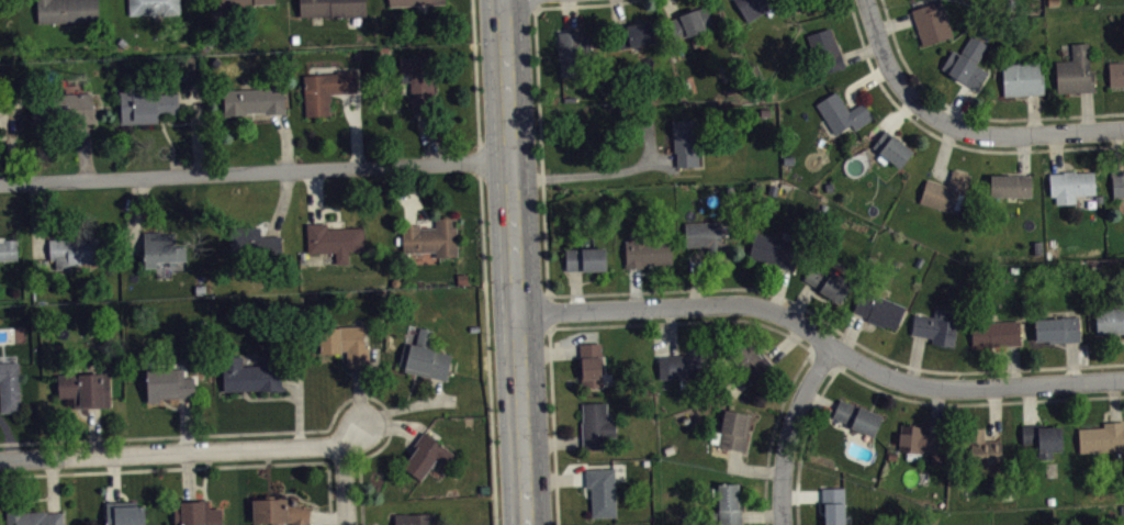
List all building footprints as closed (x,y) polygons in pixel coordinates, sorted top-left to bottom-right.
[(37,23),(100,20),(99,0),(36,0),(37,23)] [(130,14),(181,12),(180,0),(128,0),(130,14)] [(278,0),(221,0),(221,11),(278,9),(278,0)] [(300,16),(330,14),(330,16),(366,15),(365,0),(299,0),(300,16)] [(449,9),(449,0),(391,0),(391,11),(449,9)] [(748,22),(766,11),(769,16),(783,8),(778,0),(734,0),(748,22)] [(911,10),(922,45),(953,35),(941,0),(911,10)] [(706,4),(713,26),(674,41),(666,21),(706,4)] [(652,21),(655,43),(611,49),(608,27),(652,21)] [(829,27),(834,44),(836,43),(844,66),(820,74),(808,34),(829,27)] [(558,31),(558,46),(557,46),(558,59),(560,59),(560,77),(581,76),(581,56),(591,55),(589,34),(581,35),(581,30),(558,31)] [(941,68),(953,48),(959,53),(971,34),(987,45),(976,64),(987,70),(976,89),(941,68)] [(1056,92),(1093,90),(1092,70),(1089,70),(1088,60),(1090,59),(1089,42),(1071,43),(1072,59),(1055,60),(1056,92)] [(400,56),(400,71),(402,72),(403,81),(411,81),(412,113),(434,113),(432,56),(400,56)] [(1109,88),(1123,87),(1123,61),(1108,62),(1109,88)] [(1003,96),(1044,94),(1043,72),(1041,72),(1039,62),(1001,63),(1003,96)] [(303,75),(305,115),(330,114),(329,101),(331,101),(330,93),(358,91),(357,68),(337,69),(337,72),(303,75)] [(223,115),(223,109),(224,109),(223,89),(261,88),(263,87),(283,86),(285,112),(265,113),(265,111),(245,112),(245,114),(223,115)] [(121,124),(158,122),(158,113),(180,113),(178,92),(156,94),(155,88),(132,89),(132,90),(119,90),(121,124)] [(814,103),(834,134),(851,124),(854,130),(874,118),(863,102),(848,110),(836,91),(814,103)] [(95,122),(93,96),(30,100),(32,126),(95,122)] [(671,120),(672,136),(673,136),(674,152),(676,152),(677,166),(702,166),(700,118),(671,120)] [(872,146),(885,130),(912,150),(899,168),(888,160),(885,165),(876,158),(879,153),(872,146)] [(926,179),(919,202),(952,212),(953,209),(960,211),(971,175),(953,169),(947,186),(926,179)] [(1115,170),(1123,170),(1123,197),(1113,198),(1112,176),(1115,175),(1115,170)] [(1049,174),(1050,197),(1055,197),(1055,204),(1072,204),(1072,190),(1094,189),(1093,171),(1049,174)] [(990,175),(990,197),(1032,197),(1032,175),(990,175)] [(403,253),(401,224),(419,223),(419,226),(436,226),(435,217),(457,216),(458,235),(457,235),(458,256),(435,256),(435,250),(403,253)] [(684,222),(685,246),(707,245),(707,252),(707,259),(728,258),(727,242),(721,242),(720,221),(684,222)] [(306,223),(307,253),(335,252),(335,262),(350,262),(349,252),(364,252),(363,226),(327,227),(327,222),(306,223)] [(229,226),(231,252),(260,252),(260,255),(281,255),(281,235),(261,235),(260,226),(229,226)] [(143,231),(145,267),(157,267),(157,260),(187,260),(186,233),(160,234),(160,230),(143,231)] [(626,268),(626,239),(628,239),(628,231),(644,231),(645,239),(671,238),(672,264),(643,265),(644,267),(626,268)] [(754,232),(749,258),(775,264),(775,266),(794,270),(800,242),(798,242),(799,235),(783,232),(782,237),(754,232)] [(18,259),(18,238),(4,238),(4,236),(0,236),(0,260),(18,259)] [(47,238),(48,256),(54,256),(55,268),(78,268),(78,264),(105,262),(105,236),(47,238)] [(565,270),(606,270),(605,247),(564,248),(565,270)] [(803,279),(813,264),(829,272),(831,270),(853,283),(840,303),(818,290),(819,289),(803,279)] [(852,311),(866,317),(866,320),(884,327),(885,325),(895,328),(904,306),(863,288),(852,311)] [(1095,310),(1123,308),(1123,333),(1097,334),(1095,310)] [(911,334),(914,314),(933,316),(934,309),(951,311),(949,320),(956,321),(955,329),(953,345),(931,343),(932,337),(911,334)] [(1048,340),(1048,342),(1079,342),(1078,316),(1060,316),(1061,317),(1034,319),(1035,340),(1048,340)] [(973,345),(990,344),(990,346),(1021,345),(1020,320),(971,322),(973,345)] [(319,353),(341,353),(341,350),(346,350),(347,367),(370,367),(369,346),(364,347),(363,325),(338,325),(338,327),(318,327),(319,353)] [(419,326),(415,344),(411,343),(409,344),(404,343),(398,365),(404,367),(403,370),(446,380),(452,354),(435,350),(435,349),(429,347),(432,329),(419,326)] [(752,383),(727,351),(745,337),(755,349),(760,347),(775,367),(752,383)] [(580,343),(580,358),(578,358),(580,386),(603,384),(600,342),(580,343)] [(666,355),(667,378),(704,377),(704,345),(689,345),(689,355),(666,355)] [(224,391),(268,389),(268,391),(285,390),(285,386),(281,387),(280,354),(260,355),(261,365),(243,365),(243,355),(222,356),(224,391)] [(22,412),(19,361),(0,362),(0,412),(22,412)] [(146,369),(148,402),(161,402),(161,398),(196,396),(195,377),(184,377),(183,367),(146,369)] [(57,373),(58,396),(72,396),(74,407),(110,406),(109,371),(57,373)] [(840,398),(832,416),(850,424),(850,426),(873,437),(881,415),(840,398)] [(581,403),(582,421),(581,421),(582,448),(616,447),(614,418),(607,420),(607,401),(581,403)] [(724,409),(720,432),(713,431),(710,442),(743,451),(751,414),(724,409)] [(1102,422),(1102,427),(1078,428),(1079,451),(1123,450),(1123,421),(1102,422)] [(1021,424),(1046,423),(1046,427),(1059,426),(1061,450),(1052,450),(1052,458),(1038,459),(1037,444),(1022,444),(1021,424)] [(942,463),(943,435),(922,433),(922,426),(901,424),(900,432),(899,432),(898,444),(899,444),(899,450),(907,451),(907,459),(920,461),(921,454),(931,454),(930,462),(942,463)] [(1000,439),(1002,465),(971,466),(970,453),(964,454),(962,428),(982,427),(985,440),(1000,439)] [(407,451),(423,431),(456,455),(447,467),(437,460),(432,467),(428,469),(420,480),(402,467),(411,454),(407,451)] [(585,468),(586,487),(591,487),(592,516),(616,515),(614,468),(585,468)] [(718,483),(719,524),(742,524),(742,509),(739,509),(738,483),(718,483)] [(844,488),(844,524),(824,524),(823,505),(821,505),(821,488),(844,488)] [(252,522),(271,522),(271,524),(284,524),(283,521),(291,523),(290,524),(308,524),(312,505),(296,503),(296,500),(295,499),(292,498),(290,498),(288,500),(288,496),(251,498),(252,522)] [(222,507),(209,507),(209,498),(201,499),(201,500),(180,501),(180,500),(172,500),(174,524),(223,524),(222,507)] [(106,524),(145,524),(145,505),(137,505),(136,500),(105,501),(106,524)] [(6,524),(63,524),(63,512),(46,513),(46,511),(23,512),(23,507),(5,507),(6,524)] [(395,524),(436,524),(435,513),(408,514),(408,512),(394,513),(395,524)]
